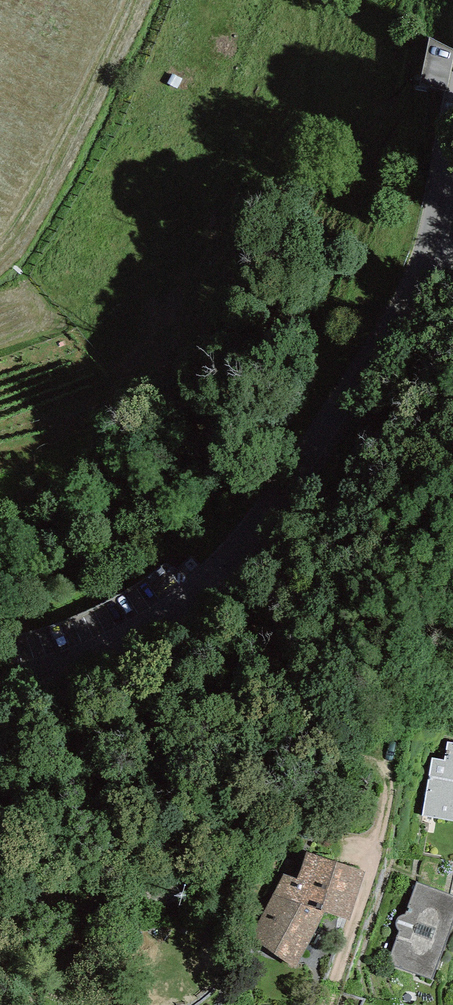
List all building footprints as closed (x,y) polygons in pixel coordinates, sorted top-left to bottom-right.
[(447,743),(444,761),(432,759),(422,817),(452,822),(452,744),(447,743)] [(365,873),(306,854),(297,880),(284,874),(250,937),(295,969),(324,914),(349,921),(365,873)] [(417,883),(406,915),(400,916),(397,921),(396,928),(400,932),(388,964),(433,981),(452,921),(452,897),(417,883)]
